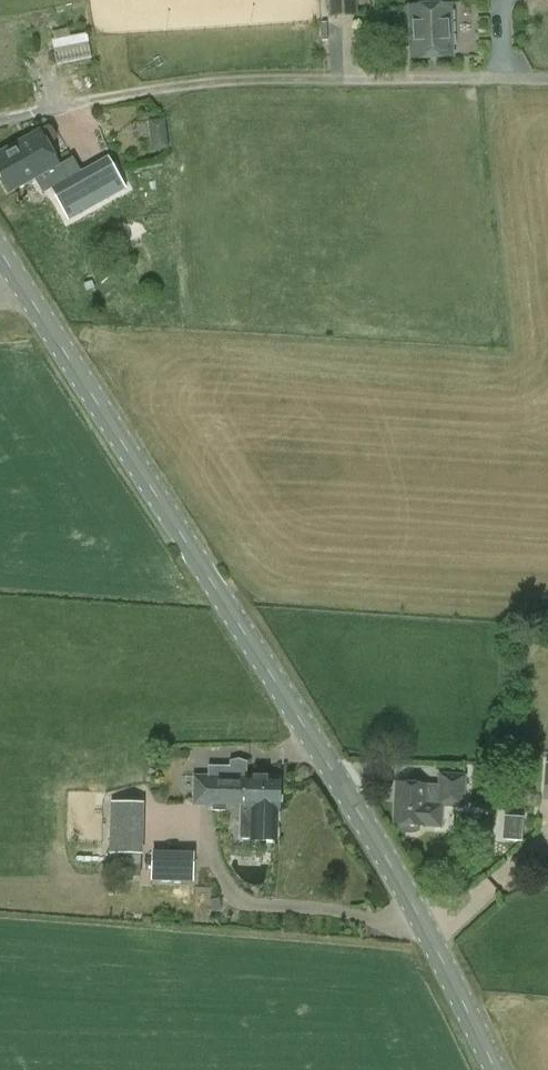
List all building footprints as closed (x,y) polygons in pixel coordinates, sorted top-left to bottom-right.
[(328,18),(357,18),(357,0),(328,0),(328,18)] [(447,6),(446,0),(422,0),(423,7),(409,8),(411,59),(452,57),(450,6),(447,6)] [(50,40),(55,65),(90,57),(85,32),(50,40)] [(0,153),(0,176),(10,194),(42,176),(59,166),(58,164),(48,146),(54,142),(57,138),(52,128),(47,126),(39,131),(0,153)] [(108,156),(50,189),(68,220),(125,187),(108,156)] [(277,809),(277,778),(247,778),(247,762),(238,759),(229,762),(229,766),(208,766),(208,775),(192,775),(192,806),(213,806),(213,811),(226,811),(226,806),(241,806),(241,808),(242,814),(246,819),(251,823),(251,825),(256,827),(256,828),(256,841),(276,841),(276,809),(277,809)] [(420,832),(420,827),(440,828),(442,807),(462,808),(464,777),(440,776),(439,787),(396,785),(393,825),(397,825),(397,831),(402,833),(405,834),(412,834),(415,834),(420,832)] [(110,791),(110,800),(140,799),(140,790),(110,791)] [(141,855),(143,855),(144,803),(110,802),(110,855),(108,855),(108,873),(118,873),(118,882),(140,882),(141,874),(131,874),(131,873),(141,873),(141,855)] [(520,838),(520,817),(503,817),(502,838),(520,838)] [(149,881),(190,880),(190,860),(148,861),(149,881)]
